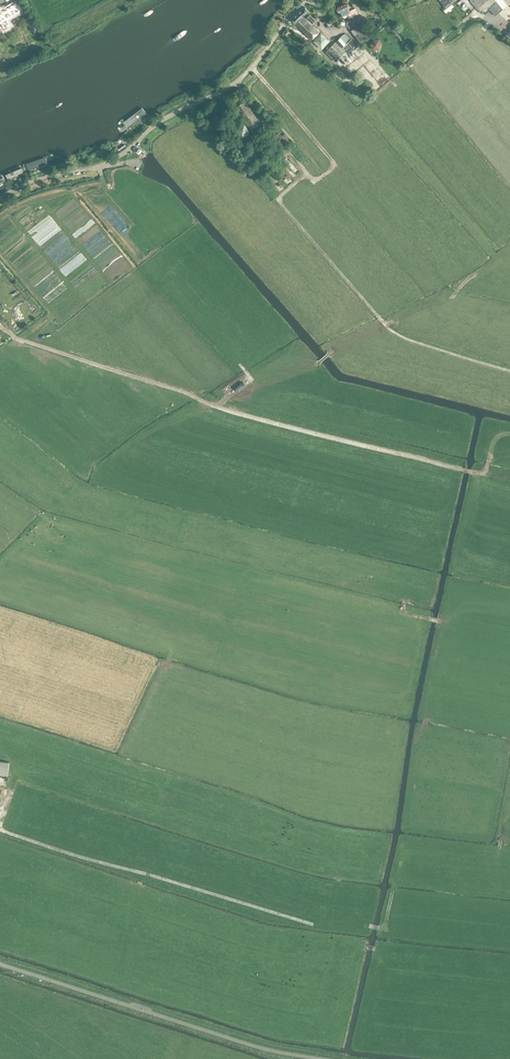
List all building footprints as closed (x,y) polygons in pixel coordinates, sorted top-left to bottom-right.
[(469,0),(478,11),(480,13),(488,7),(495,16),(506,6),(506,5),(509,1),(509,0),(470,0),(469,0)] [(17,2),(0,12),(0,29),(3,35),(12,30),(8,22),(24,13),(17,2)] [(349,11),(346,3),(336,8),(338,13),(341,17),(348,13),(350,18),(357,14),(354,9),(349,11)] [(308,11),(305,7),(297,13),(291,20),(300,27),(299,28),(311,40),(321,49),(329,41),(311,24),(313,23),(312,22),(314,20),(309,15),(306,19),(302,16),(308,11)] [(30,16),(29,16),(26,18),(31,28),(36,25),(30,16)] [(333,20),(327,23),(326,24),(326,25),(326,27),(327,28),(328,28),(330,28),(335,25),(336,24),(337,23),(337,22),(336,20),(334,20),(333,20)] [(363,21),(356,25),(357,27),(351,31),(360,42),(373,34),(368,26),(366,27),(363,21)] [(340,37),(335,41),(325,51),(335,61),(345,52),(347,53),(357,45),(351,39),(350,39),(345,34),(344,35),(343,34),(340,37)] [(382,42),(382,41),(382,39),(382,38),(381,37),(380,36),(379,36),(378,35),(376,35),(374,36),(373,36),(372,37),(371,38),(370,39),(370,41),(370,43),(371,45),(372,46),(373,47),(374,47),(376,48),(377,48),(379,47),(380,46),(381,45),(382,44),(382,43),(382,42)] [(261,124),(261,123),(244,101),(235,108),(247,126),(251,130),(253,133),(261,128),(259,125),(261,124)] [(148,113),(144,108),(122,123),(126,129),(148,113)] [(287,145),(293,140),(282,128),(281,130),(272,120),(268,124),(287,145)] [(139,144),(134,148),(138,152),(142,148),(139,144)] [(49,164),(46,156),(24,164),(26,172),(49,164)] [(5,172),(7,179),(24,172),(21,165),(5,172)] [(9,762),(0,761),(0,774),(7,775),(9,762)]
